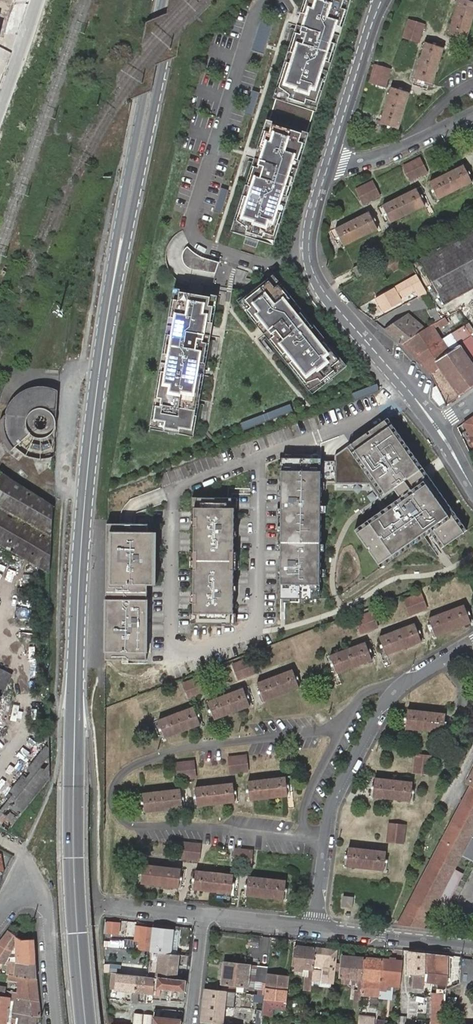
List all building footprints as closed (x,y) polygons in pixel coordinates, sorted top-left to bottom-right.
[(3,31),(13,0),(0,0),(0,29),(3,31)] [(307,131),(326,71),(327,72),(329,66),(328,66),(337,35),(339,36),(340,30),(339,30),(349,0),(306,0),(304,7),(303,6),(297,27),(297,28),(291,47),(290,46),(286,58),(288,59),(262,140),(261,140),(254,161),(255,161),(249,180),(248,180),(244,191),(245,192),(234,229),(246,233),(259,237),(271,241),(283,204),(284,205),(286,199),(285,199),(295,168),(296,169),(298,164),(296,163),(307,131)] [(448,30),(467,37),(472,17),(472,0),(458,0),(448,30)] [(266,14),(255,48),(267,52),(278,18),(266,14)] [(424,22),(409,17),(404,34),(419,39),(424,22)] [(443,45),(425,40),(414,75),(433,81),(443,45)] [(391,66),(375,61),(370,79),(385,84),(391,66)] [(410,90),(391,84),(380,120),(399,125),(410,90)] [(254,88),(246,111),(254,114),(262,91),(254,88)] [(421,154),(404,163),(411,177),(428,169),(421,154)] [(464,162),(430,179),(438,196),(472,179),(464,162)] [(373,178),(356,186),(363,201),(380,192),(373,178)] [(222,185),(214,208),(221,211),(229,187),(222,185)] [(417,185),(383,202),(391,219),(425,203),(417,185)] [(370,209),(336,225),(344,243),(378,226),(370,209)] [(419,258),(444,302),(472,286),(472,228),(419,258)] [(246,233),(243,241),(256,245),(259,237),(246,233)] [(190,265),(216,270),(219,259),(206,255),(200,253),(196,251),(188,244),(185,245),(183,249),(182,252),(183,257),(183,259),(186,263),(190,265)] [(408,256),(404,249),(387,258),(391,266),(408,256)] [(362,259),(353,264),(357,272),(367,267),(362,259)] [(413,283),(418,294),(426,289),(417,272),(399,282),(403,289),(413,283)] [(294,300),(273,274),(242,300),(257,319),(256,320),(270,337),(271,336),(281,349),(280,350),(288,361),(290,360),(313,390),(345,365),(324,338),(325,337),(323,335),(322,336),(320,333),(321,332),(319,329),(317,330),(307,316),(308,315),(306,313),(305,314),(297,304),(298,303),(295,299),(294,300)] [(392,285),(375,295),(383,308),(400,299),(392,285)] [(215,294),(176,287),(170,320),(168,320),(168,325),(169,325),(157,396),(156,396),(155,401),(156,401),(152,426),(166,428),(166,429),(173,431),(173,429),(189,432),(207,340),(208,341),(212,319),(211,319),(215,294)] [(407,293),(410,298),(416,295),(413,290),(407,293)] [(384,326),(401,341),(423,328),(406,313),(384,326)] [(401,341),(415,355),(442,337),(434,325),(438,321),(441,325),(451,319),(448,313),(441,317),(429,324),(426,326),(423,328),(401,341)] [(472,334),(472,329),(469,323),(463,327),(469,336),(472,334)] [(472,383),(472,364),(455,338),(449,336),(443,339),(442,337),(415,355),(431,372),(445,402),(472,383)] [(380,383),(377,380),(350,391),(353,398),(381,388),(380,383)] [(54,456),(58,390),(55,389),(52,388),(49,388),(43,387),(37,387),(26,390),(22,392),(21,393),(18,395),(15,398),(13,399),(0,428),(2,438),(6,445),(10,451),(15,447),(27,456),(32,458),(41,459),(46,458),(54,456)] [(289,401),(266,409),(269,417),(292,408),(289,401)] [(265,418),(262,410),(239,419),(242,426),(265,418)] [(463,421),(469,433),(468,434),(472,443),(472,413),(463,421)] [(386,415),(333,452),(333,481),(382,471),(399,495),(393,498),(396,501),(369,520),(380,535),(382,534),(384,537),(382,538),(391,552),(430,525),(443,544),(462,530),(427,479),(430,477),(386,415)] [(319,456),(280,455),(280,531),(319,532),(319,456)] [(53,506),(1,472),(0,473),(0,544),(50,572),(52,517),(53,506)] [(190,599),(190,610),(192,610),(192,620),(227,620),(227,610),(230,610),(230,566),(228,566),(228,554),(230,554),(231,506),(228,506),(228,495),(194,494),(194,505),(191,505),(191,520),(193,520),(193,528),(191,528),(190,553),(193,553),(193,566),(190,566),(190,591),(192,591),(192,599),(190,599)] [(107,520),(102,656),(119,657),(125,657),(143,658),(149,521),(107,520)] [(319,532),(280,531),(279,596),(318,596),(319,532)] [(421,591),(404,597),(410,612),(426,606),(421,591)] [(463,602),(428,615),(434,634),(469,621),(463,602)] [(371,610),(355,616),(360,630),(376,624),(371,610)] [(414,621),(378,634),(385,652),(420,639),(414,621)] [(328,653),(335,671),(371,657),(364,639),(328,653)] [(249,656),(232,662),(238,677),(255,670),(249,656)] [(256,679),(263,698),(298,685),(291,667),(256,679)] [(199,674),(182,681),(188,695),(204,689),(199,674)] [(207,698),(213,716),(249,703),(242,685),(207,698)] [(157,717),(164,735),(199,722),(193,704),(157,717)] [(406,706),(404,725),(440,730),(443,711),(406,706)] [(8,830),(26,807),(50,778),(49,735),(0,797),(0,826),(8,830)] [(413,751),(411,769),(427,771),(429,753),(413,751)] [(228,756),(230,772),(249,770),(247,754),(228,756)] [(176,762),(178,778),(196,776),(195,760),(176,762)] [(464,781),(469,783),(448,822),(468,833),(472,824),(472,764),(464,781)] [(247,780),(249,800),(287,795),(284,775),(247,780)] [(372,775),(370,795),(408,798),(410,779),(372,775)] [(196,786),(198,806),(235,802),(233,782),(196,786)] [(144,792),(146,812),(183,807),(181,787),(144,792)] [(468,833),(448,822),(428,860),(448,871),(450,867),(457,854),(467,835),(468,833)] [(389,823),(387,841),(404,843),(406,825),(389,823)] [(467,835),(457,854),(472,863),(472,862),(472,838),(467,835)] [(179,839),(177,856),(196,858),(198,841),(179,839)] [(346,844),(344,864),(382,869),(384,848),(346,844)] [(231,845),(229,861),(249,863),(251,847),(231,845)] [(12,854),(0,849),(0,881),(12,854)] [(395,922),(420,925),(435,896),(440,896),(446,896),(447,896),(460,871),(450,867),(448,871),(428,860),(395,922)] [(141,861),(139,880),(177,884),(179,866),(141,861)] [(193,867),(191,886),(228,890),(230,871),(193,867)] [(246,873),(244,892),(282,896),(284,877),(246,873)] [(342,895),(341,906),(352,907),(353,896),(342,895)] [(125,922),(109,921),(108,932),(124,933),(125,922)] [(172,929),(142,925),(142,927),(137,926),(136,937),(141,938),(140,948),(169,952),(172,929)] [(0,942),(0,944),(12,949),(16,943),(21,937),(9,930),(0,942)] [(17,962),(36,965),(34,939),(23,938),(21,937),(16,943),(17,962)] [(5,963),(7,960),(12,949),(0,944),(0,962),(5,963)] [(304,989),(311,990),(312,978),(316,947),(295,945),(292,968),(306,970),(304,989)] [(337,949),(316,947),(312,978),(320,979),(321,968),(335,969),(337,949)] [(152,951),(149,975),(177,978),(180,955),(152,951)] [(448,956),(409,951),(407,972),(415,973),(414,986),(425,987),(425,980),(446,982),(448,956)] [(363,978),(365,958),(342,955),(340,975),(343,975),(363,978)] [(380,985),(383,960),(365,958),(363,978),(362,983),(380,985)] [(124,971),(125,961),(108,959),(107,969),(124,971)] [(386,985),(400,987),(402,962),(383,960),(380,985),(380,990),(386,990),(386,985)] [(224,961),(222,984),(247,987),(250,964),(224,961)] [(15,975),(36,978),(36,965),(17,962),(15,975)] [(254,993),(257,965),(250,964),(247,987),(247,992),(254,993)] [(266,974),(267,966),(257,965),(254,993),(264,994),(266,974)] [(124,972),(113,971),(109,970),(107,990),(112,990),(111,994),(127,996),(126,1006),(134,1006),(135,997),(156,999),(157,994),(179,996),(178,1004),(183,1005),(184,997),(186,979),(177,978),(149,975),(142,974),(124,972)] [(17,997),(39,1000),(36,978),(15,975),(13,975),(9,974),(8,980),(19,982),(17,992),(7,990),(6,995),(14,996),(17,997)] [(286,1007),(289,977),(266,974),(264,994),(262,1014),(272,1015),(273,1006),(286,1007)] [(359,983),(362,983),(363,978),(343,975),(343,981),(359,983)] [(353,1000),(361,1001),(362,983),(359,983),(358,990),(355,989),(353,1000)] [(234,993),(205,990),(201,1021),(210,1022),(222,1023),(224,1006),(233,1007),(234,993)] [(443,1019),(445,993),(435,992),(433,1018),(443,1019)] [(0,996),(0,1023),(6,1023),(9,1005),(10,998),(3,996),(0,996)] [(39,1000),(17,997),(15,1012),(23,1013),(21,1023),(35,1023),(37,1015),(40,1016),(39,1000)] [(151,1014),(133,1013),(132,1023),(151,1023),(151,1014)] [(154,1015),(153,1023),(163,1023),(163,1017),(154,1015)] [(396,1023),(405,1023),(405,1017),(397,1016),(396,1023)]
